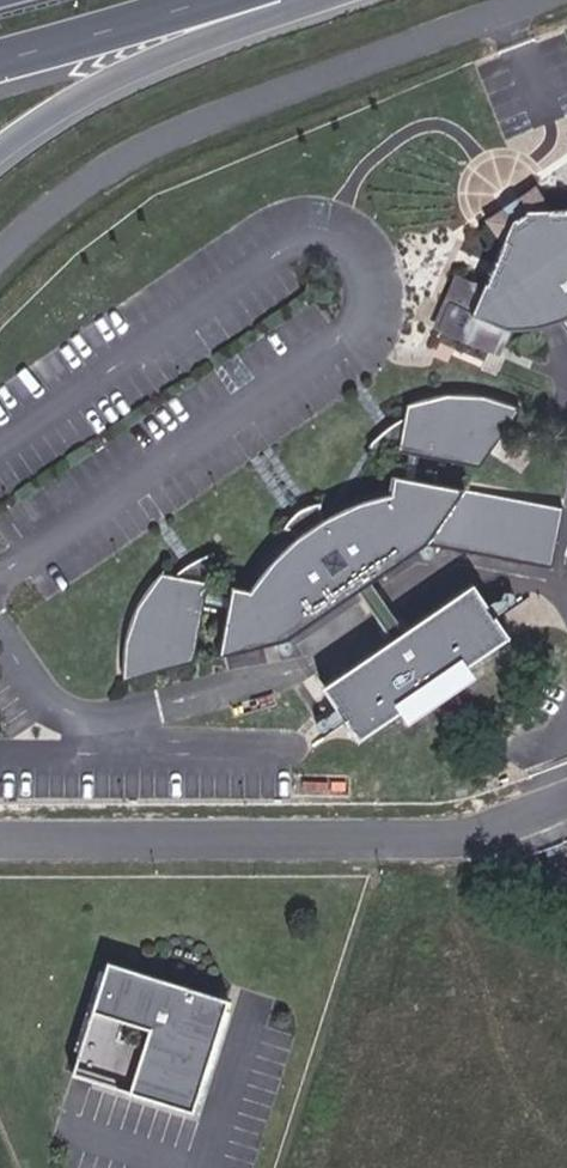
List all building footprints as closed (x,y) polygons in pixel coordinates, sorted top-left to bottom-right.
[(544,188),(492,222),(509,244),(490,288),(463,279),(441,331),(509,357),(518,328),(542,330),(566,320),(566,211),(559,211),(544,188)] [(397,428),(381,447),(490,466),(526,413),(493,401),(457,398),(418,408),(413,423),(397,428)] [(566,526),(566,510),(399,478),(396,498),(361,505),(329,525),(328,505),(307,513),(290,528),(303,541),(271,568),(257,595),(239,591),(225,656),(287,643),(361,593),(377,582),(434,546),(560,567),(566,526)] [(213,586),(224,553),(185,578),(172,577),(144,610),(134,649),(131,680),(195,661),(200,658),(213,586)] [(361,593),(401,642),(413,634),(377,582),(361,593)] [(401,642),(330,692),(362,740),(401,713),(413,728),(480,680),(471,666),(514,640),(477,589),(413,634),(401,642)] [(230,1003),(109,961),(70,1073),(191,1115),(230,1003)]
